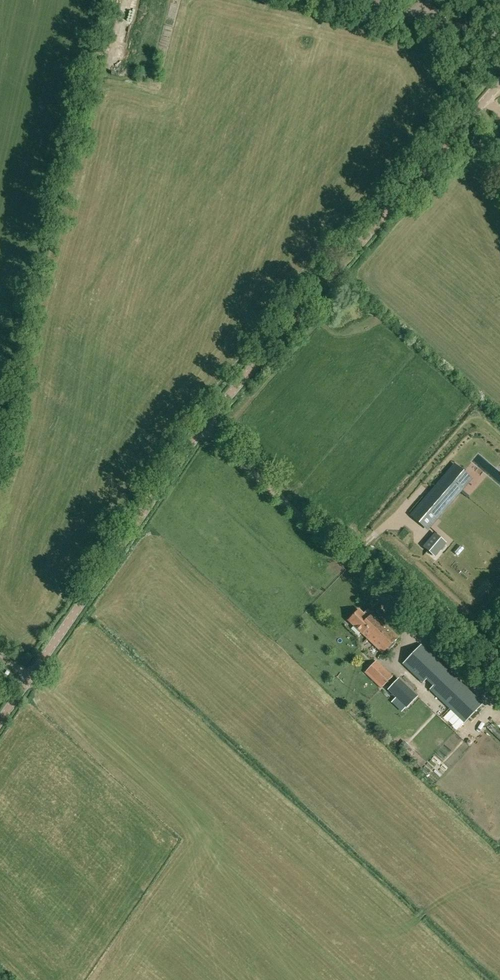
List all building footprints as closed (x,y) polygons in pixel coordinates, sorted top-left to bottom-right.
[(461,489),(469,496),(486,474),(471,462),(463,471),(471,477),(461,489)] [(426,500),(412,516),(427,528),(441,512),(446,506),(465,483),(461,479),(464,475),(455,466),(431,494),(426,500)] [(499,486),(499,470),(495,466),(487,475),(499,486)] [(434,535),(424,546),(435,555),(444,544),(434,535)] [(354,615),(349,620),(365,635),(383,652),(388,647),(390,648),(394,644),(392,643),(398,636),(373,612),(372,613),(367,618),(363,614),(359,610),(354,615)] [(420,646),(403,664),(422,683),(425,680),(432,686),(429,689),(463,722),(481,704),(420,646)] [(386,682),(391,676),(376,661),(370,667),(386,682)] [(398,680),(388,690),(406,707),(416,696),(398,680)] [(403,750),(407,746),(403,742),(399,746),(403,750)]
